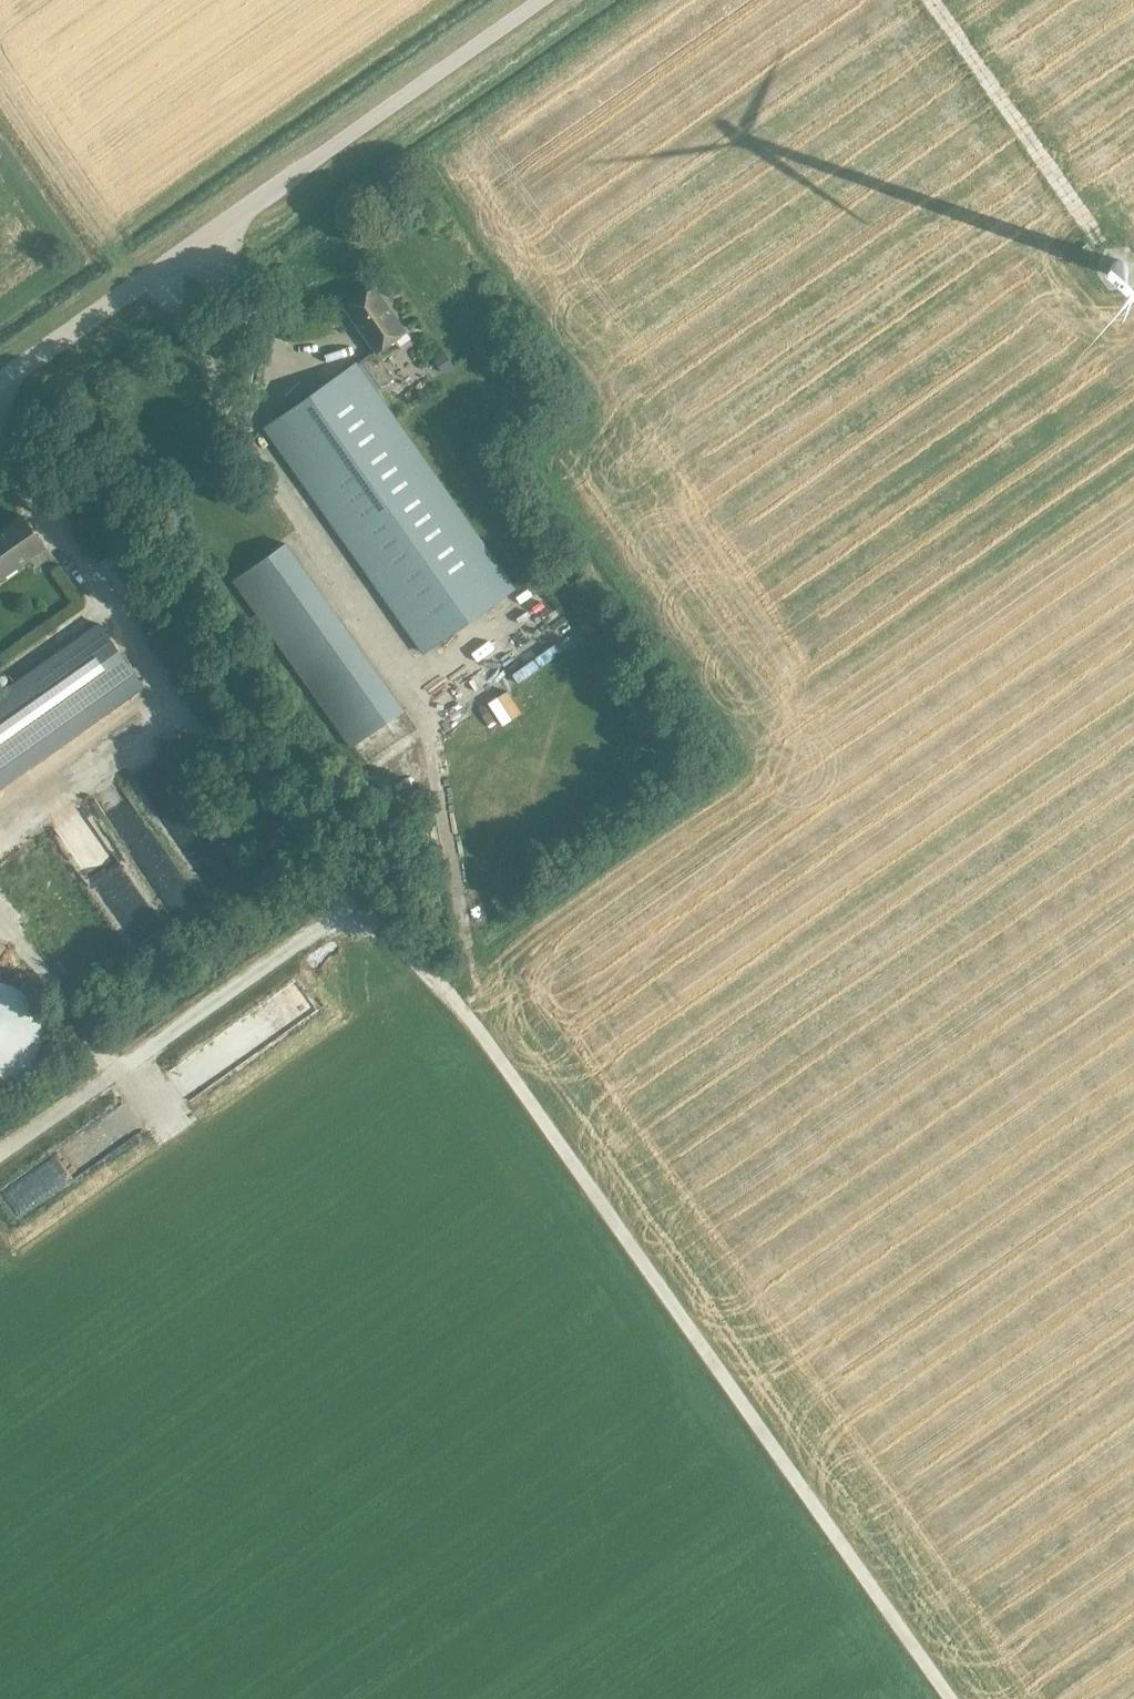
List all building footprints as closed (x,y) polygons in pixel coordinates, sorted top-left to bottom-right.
[(358,365),(376,391),(394,378),(382,360),(400,347),(395,339),(406,332),(375,287),(344,308),(375,351),(361,361),(362,362),(358,365)] [(376,391),(358,365),(357,364),(265,429),(423,652),(514,588),(380,397),(376,391)] [(0,531),(0,576),(2,578),(20,565),(19,563),(30,555),(32,557),(45,548),(22,515),(0,531)] [(290,659),(351,746),(403,709),(353,638),(342,622),(286,544),(234,580),(290,659)] [(0,694),(0,783),(141,684),(99,624),(0,694)] [(537,713),(547,709),(540,691),(530,695),(537,713)] [(407,767),(415,754),(403,747),(395,760),(407,767)] [(57,826),(82,860),(103,845),(78,811),(57,826)] [(198,861),(190,865),(202,889),(223,879),(195,825),(182,831),(198,861)] [(162,846),(134,863),(166,914),(193,898),(162,846)] [(294,978),(243,1012),(260,1037),(310,1003),(294,978)] [(4,1082),(10,1081),(15,1079),(19,1076),(24,1073),(28,1070),(32,1066),(35,1061),(38,1057),(39,1054),(41,1049),(43,1044),(44,1039),(44,1034),(44,1028),(43,1023),(42,1018),(40,1013),(38,1008),(35,1003),(32,999),(28,995),(24,991),(19,988),(15,986),(10,984),(5,982),(0,981),(0,1083),(4,1082)] [(235,1016),(167,1068),(188,1095),(256,1043),(235,1016)]
